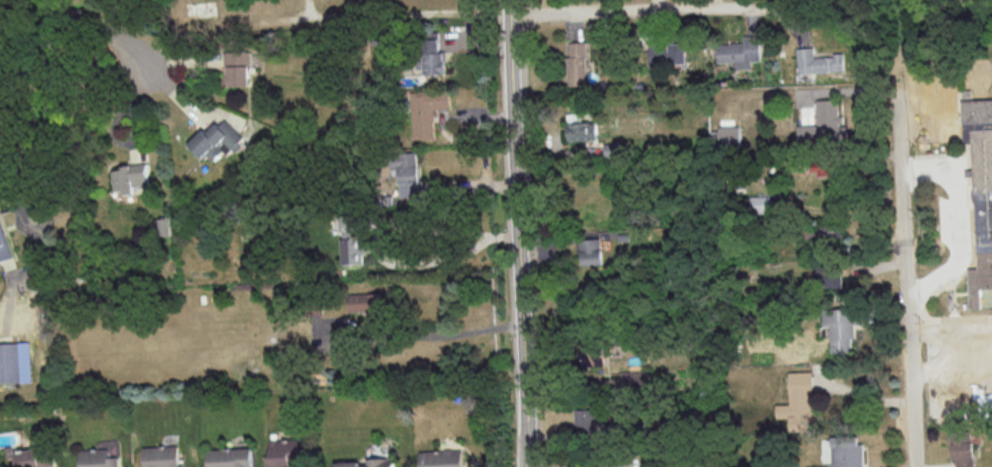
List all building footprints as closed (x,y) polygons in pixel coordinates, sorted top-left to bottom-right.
[(424,74),(445,73),(445,52),(440,52),(439,32),(424,32),(424,74)] [(760,60),(759,35),(743,35),(744,42),(716,43),(717,62),(732,61),(732,69),(750,68),(750,61),(760,60)] [(568,85),(586,85),(586,42),(567,42),(568,85)] [(685,64),(686,43),(649,42),(649,63),(685,64)] [(844,71),(843,54),(814,56),(813,47),(796,48),(798,78),(806,77),(806,73),(844,71)] [(228,86),(250,85),(249,51),(224,52),(224,64),(228,64),(228,86)] [(434,138),(433,108),(450,107),(449,91),(411,92),(412,139),(434,138)] [(972,101),(991,100),(991,291),(981,292),(982,310),(971,311),(969,272),(978,272),(975,203),(974,203),(973,201),(972,198),(972,196),(973,193),(974,193),(972,144),(964,145),(962,93),(972,92),(972,101)] [(798,142),(847,141),(847,124),(844,125),(844,115),(839,115),(838,99),(816,99),(817,124),(797,125),(798,142)] [(568,141),(596,140),(595,121),(567,123),(568,141)] [(740,145),(740,126),(718,126),(718,134),(712,134),(712,138),(718,138),(718,145),(740,145)] [(399,197),(419,196),(416,152),(389,154),(390,169),(398,169),(399,197)] [(810,161),(810,174),(830,175),(830,161),(810,161)] [(148,191),(147,164),(112,166),(113,193),(148,191)] [(342,264),(363,263),(362,235),(353,236),(352,216),(340,217),(342,264)] [(0,217),(0,262),(13,258),(0,217)] [(152,218),(152,231),(166,232),(167,218),(152,218)] [(820,222),(818,238),(841,241),(844,225),(820,222)] [(580,239),(581,265),(601,264),(600,238),(580,239)] [(814,264),(814,289),(841,290),(842,265),(814,264)] [(387,292),(349,293),(349,313),(388,312),(387,292)] [(822,309),(823,325),(830,325),(831,353),(852,352),(851,337),(855,337),(854,323),(859,323),(859,307),(822,309)] [(31,382),(29,342),(0,343),(0,383),(31,382)] [(603,365),(602,346),(583,347),(584,366),(603,365)] [(621,370),(621,387),(650,386),(650,369),(621,370)] [(789,371),(789,404),(776,404),(776,417),(790,417),(790,430),(811,429),(811,371),(789,371)] [(575,409),(575,432),(597,432),(596,408),(575,409)] [(953,466),(974,466),(973,430),(952,431),(953,466)] [(863,466),(862,436),(832,437),(832,466),(855,466),(863,466)] [(281,466),(303,465),(302,439),(269,440),(270,456),(265,456),(265,466),(281,466)] [(183,465),(178,465),(177,445),(142,447),(143,466),(184,466),(183,465)] [(207,466),(252,466),(252,447),(207,448),(207,466)] [(54,448),(16,449),(17,466),(55,466),(54,448)] [(118,456),(108,457),(107,448),(79,449),(80,466),(118,466),(118,456)] [(420,466),(463,466),(462,449),(419,450),(420,466)] [(394,457),(363,458),(363,461),(336,462),(336,466),(395,466),(394,457)]
